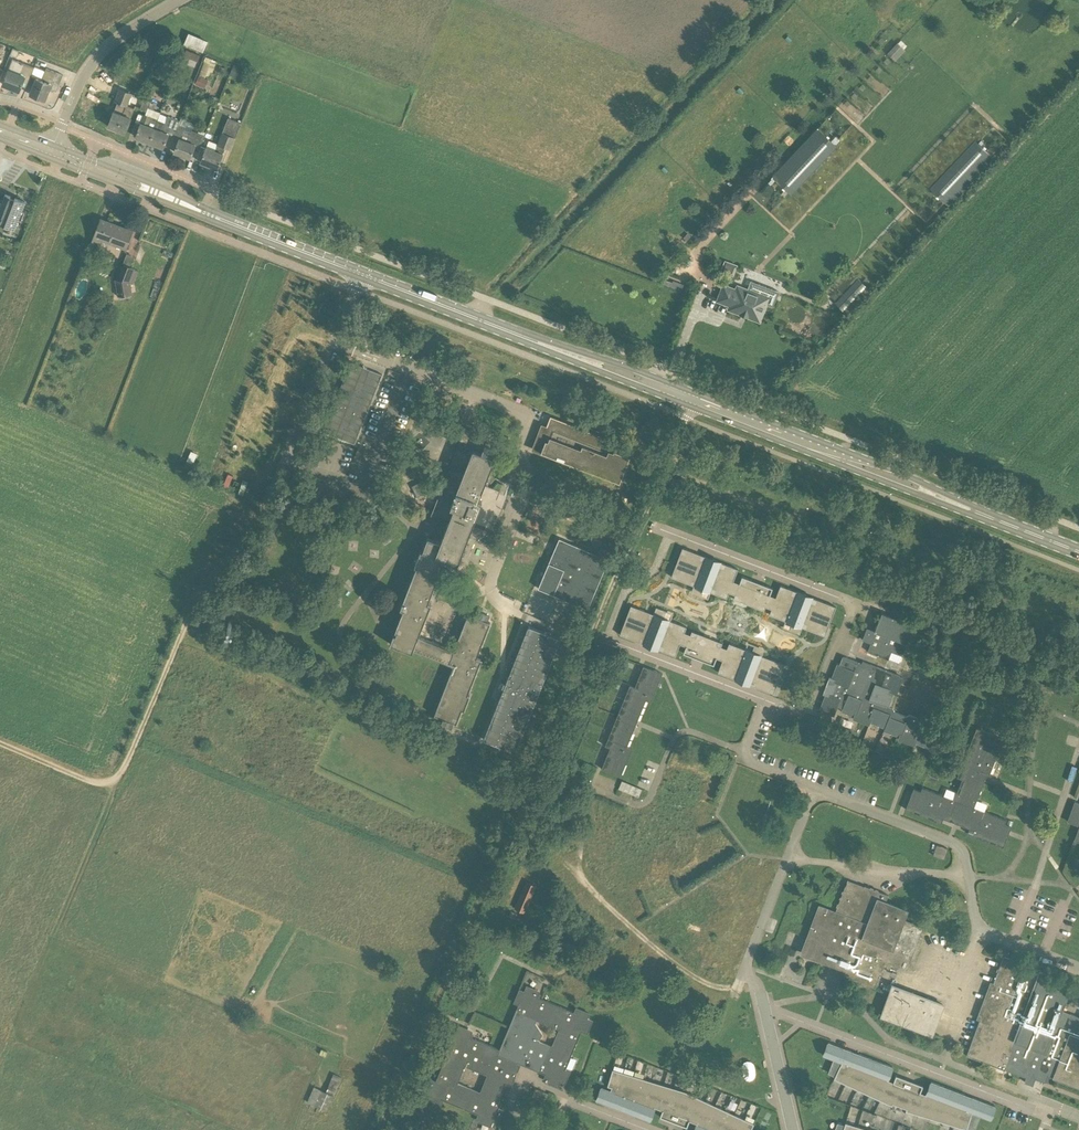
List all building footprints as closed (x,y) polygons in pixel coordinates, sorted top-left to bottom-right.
[(894,60),(905,48),(897,41),(886,52),(894,60)] [(20,51),(13,48),(11,55),(17,57),(20,51)] [(190,58),(192,51),(187,49),(184,56),(190,58)] [(31,79),(35,68),(22,62),(13,59),(9,70),(3,84),(20,91),(25,77),(31,79)] [(234,65),(234,66),(230,75),(238,78),(242,76),(244,70),(244,69),(234,65)] [(50,88),(57,91),(63,75),(47,68),(42,80),(37,78),(30,94),(45,100),(50,88)] [(117,72),(114,79),(120,82),(122,74),(117,72)] [(205,88),(208,80),(199,76),(195,84),(205,88)] [(115,101),(118,102),(115,111),(114,111),(108,126),(125,133),(135,108),(128,105),(132,94),(120,89),(115,101)] [(144,98),(140,109),(147,112),(151,101),(144,98)] [(160,117),(162,112),(149,108),(148,113),(160,117)] [(136,137),(150,142),(158,120),(145,115),(141,123),(136,137)] [(166,123),(158,120),(150,142),(164,147),(169,133),(174,135),(175,134),(178,127),(180,121),(168,116),(166,123)] [(223,133),(218,144),(226,147),(232,150),(236,138),(242,123),(229,118),(223,133)] [(215,122),(215,120),(213,119),(209,132),(217,134),(221,123),(215,122)] [(178,127),(175,134),(181,136),(174,152),(191,158),(196,145),(201,147),(205,135),(192,130),(192,132),(178,127)] [(818,128),(773,176),(789,191),(834,143),(818,128)] [(978,142),(933,190),(949,205),(994,157),(978,142)] [(223,154),(226,147),(218,144),(216,150),(207,147),(201,162),(218,169),(224,154),(223,154)] [(7,225),(15,228),(19,219),(22,221),(25,212),(22,211),(25,202),(6,194),(4,200),(0,199),(0,223),(7,225)] [(105,241),(127,249),(134,230),(100,218),(90,245),(99,249),(100,247),(102,248),(105,241)] [(721,272),(734,277),(738,265),(725,260),(721,272)] [(119,296),(131,294),(129,281),(134,268),(122,264),(116,279),(119,296)] [(658,282),(682,291),(684,284),(673,281),(673,282),(666,280),(667,279),(660,277),(658,282)] [(858,278),(836,303),(847,313),(870,289),(858,278)] [(773,307),(779,292),(760,284),(756,292),(737,285),(736,289),(723,284),(717,301),(730,305),(728,309),(741,314),(742,312),(747,315),(747,316),(760,321),(767,304),(773,307)] [(383,356),(347,342),(317,422),(353,435),(383,356)] [(612,440),(552,417),(548,426),(543,424),(533,450),(566,464),(567,462),(621,483),(632,457),(615,451),(614,454),(608,452),(612,440)] [(456,651),(420,637),(432,604),(428,602),(445,560),(458,565),(475,523),(483,502),(479,500),(495,458),(492,457),(495,451),(485,447),(488,438),(469,430),(463,445),(460,443),(437,500),(432,514),(436,516),(449,521),(441,541),(428,536),(422,551),(419,550),(413,565),(416,566),(400,608),(403,609),(389,644),(412,652),(413,649),(454,665),(434,715),(443,719),(441,723),(451,727),(453,723),(456,724),(461,710),(464,711),(470,696),(467,695),(481,660),(477,658),(491,623),(488,622),(490,616),(480,612),(477,618),(470,615),(456,651)] [(418,437),(418,448),(432,448),(432,437),(418,437)] [(240,478),(235,492),(243,495),(248,481),(240,478)] [(718,525),(715,534),(730,541),(734,532),(718,525)] [(539,589),(582,607),(589,610),(610,560),(560,539),(539,589)] [(714,560),(686,549),(683,548),(671,577),(727,598),(729,592),(735,595),(734,599),(764,610),(766,606),(772,609),(770,614),(825,636),(836,607),(832,605),(805,595),(781,585),(776,597),(770,595),(773,588),(764,585),(751,580),(742,576),(740,583),(734,581),(738,569),(714,560)] [(758,687),(774,693),(785,664),(729,643),(727,649),(721,646),(723,643),(692,631),(691,635),(685,632),(687,627),(631,605),(620,634),(636,641),(654,647),(676,656),(680,644),(686,646),(683,653),(693,657),(704,661),(714,665),(717,658),(723,660),(718,672),(743,682),(758,687)] [(908,643),(915,625),(883,613),(876,631),(876,632),(872,643),(869,651),(889,659),(892,651),(903,655),(908,643)] [(553,641),(521,629),(477,742),(509,754),(553,641)] [(916,743),(929,748),(930,748),(936,731),(921,725),(917,717),(909,714),(906,716),(895,712),(894,708),(890,706),(895,693),(898,694),(904,677),(902,676),(902,675),(863,660),(862,664),(845,657),(842,665),(838,663),(833,678),(830,677),(823,693),(826,694),(821,709),(836,715),(840,704),(845,706),(843,712),(854,716),(854,718),(870,724),(871,723),(885,728),(884,732),(900,738),(899,740),(915,746),(916,743)] [(939,663),(929,659),(926,667),(936,670),(939,663)] [(437,686),(379,663),(365,703),(422,727),(437,686)] [(662,674),(643,666),(635,687),(630,685),(605,746),(610,748),(601,769),(620,777),(632,748),(627,746),(631,736),(646,700),(651,702),(662,674)] [(969,828),(967,833),(1003,847),(1011,826),(1004,824),(1006,819),(974,807),(987,773),(990,774),(995,759),(993,759),(998,744),(995,743),(997,736),(976,728),(957,778),(962,779),(954,799),(922,787),(920,791),(913,788),(905,809),(941,823),(943,818),(969,828)] [(618,789),(625,792),(638,798),(642,789),(622,781),(618,789)] [(1077,802),(1070,820),(1078,823),(1078,803),(1077,802)] [(944,859),(948,848),(937,845),(933,855),(944,859)] [(849,879),(846,886),(836,912),(819,906),(804,946),(825,954),(824,957),(848,966),(844,976),(852,979),(863,951),(886,960),(907,968),(923,927),(904,920),(907,910),(886,902),(889,895),(849,879)] [(526,881),(514,908),(525,913),(537,885),(526,881)] [(875,988),(882,968),(886,960),(863,951),(852,979),(875,988)] [(643,963),(653,970),(659,963),(648,955),(643,963)] [(1002,960),(1002,961),(979,1020),(966,1055),(1005,1069),(1006,1067),(1042,971),(1040,971),(1039,974),(1035,972),(1037,967),(1031,965),(1030,970),(1002,960)] [(1046,1082),(1048,1075),(1078,1086),(1078,1082),(1078,1018),(1077,1017),(1077,1015),(1070,1012),(1069,1014),(1060,1011),(1070,982),(1042,971),(1006,1067),(1027,1075),(1025,1081),(1033,1084),(1036,1078),(1046,1082)] [(691,983),(682,992),(691,1001),(700,992),(691,983)] [(926,998),(893,986),(883,1012),(916,1025),(915,1027),(932,1034),(943,1004),(926,998)] [(526,992),(520,989),(515,1000),(519,1002),(500,1049),(470,1037),(472,1032),(465,1029),(461,1028),(459,1032),(452,1029),(448,1040),(452,1042),(436,1081),(431,1079),(427,1090),(432,1092),(429,1099),(440,1103),(442,1099),(480,1115),(478,1120),(490,1125),(492,1121),(498,1123),(503,1112),(498,1110),(518,1062),(548,1075),(546,1079),(557,1084),(559,1080),(566,1083),(571,1071),(566,1069),(582,1031),(587,1033),(591,1022),(586,1020),(589,1013),(578,1008),(576,1013),(538,996),(540,992),(528,987),(526,992)] [(893,1066),(828,1042),(823,1055),(841,1062),(834,1079),(892,1106),(893,1104),(906,1109),(906,1111),(967,1129),(972,1113),(991,1120),(996,1106),(931,1081),(926,1094),(921,1092),(923,1085),(896,1075),(893,1082),(888,1080),(893,1066)] [(602,1086),(596,1101),(650,1121),(655,1107),(663,1110),(660,1117),(687,1127),(690,1121),(697,1124),(695,1129),(751,1129),(754,1123),(686,1091),(613,1069),(608,1086),(612,1087),(611,1090),(602,1086)] [(333,1095),(314,1086),(306,1103),(326,1112),(333,1095)] [(545,1102),(548,1093),(536,1088),(532,1097),(545,1102)]
